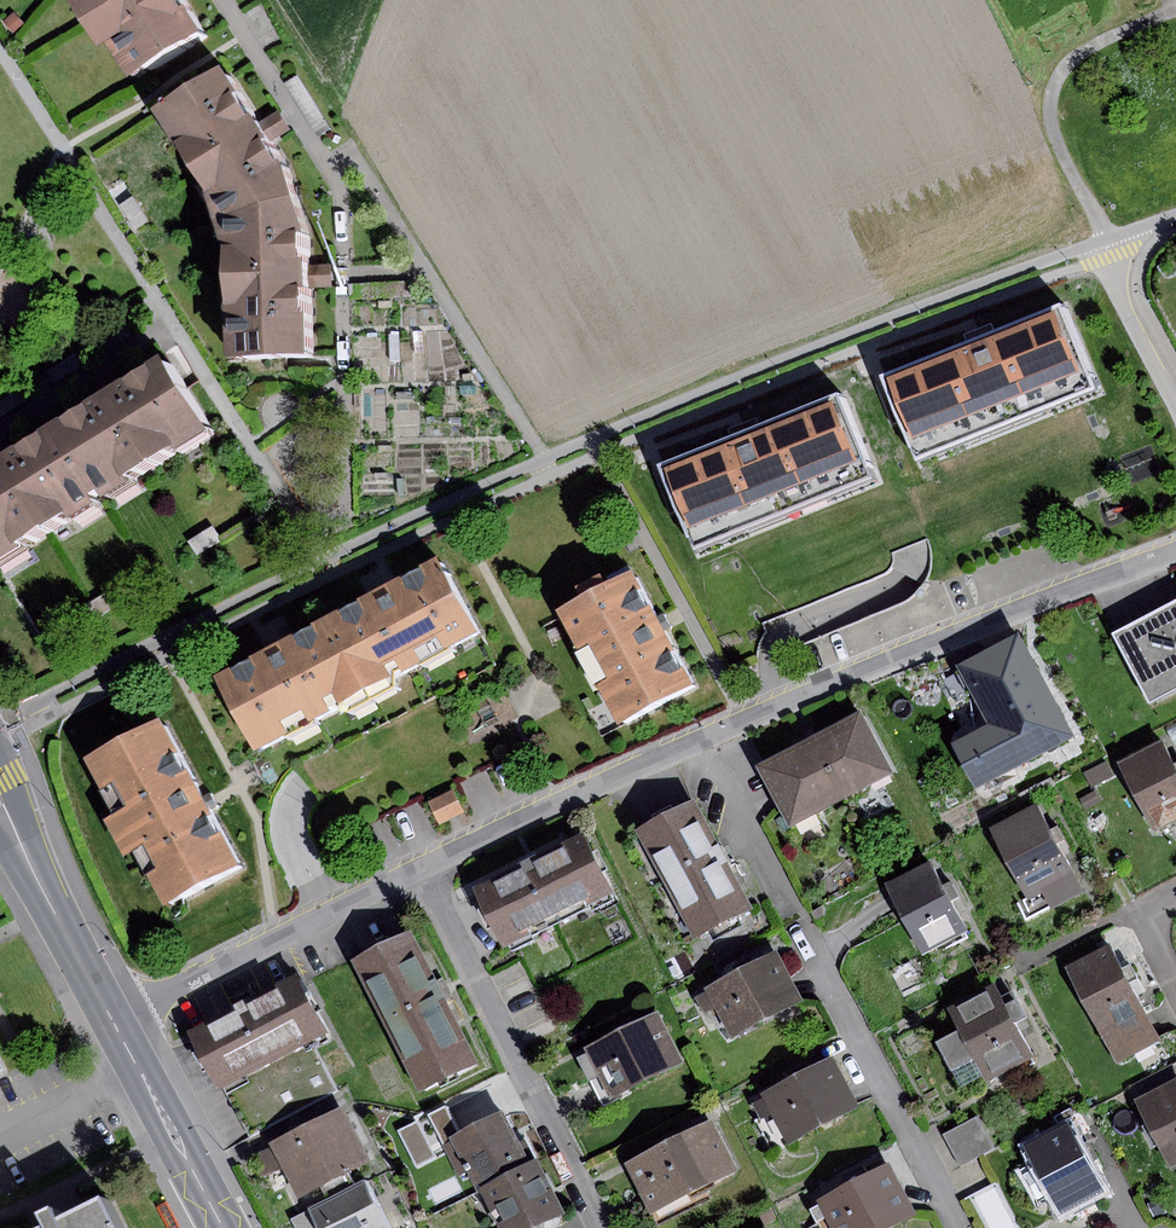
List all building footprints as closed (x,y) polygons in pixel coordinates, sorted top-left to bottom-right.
[(72,2),(106,51),(114,46),(135,80),(207,35),(185,0),(75,0),(72,2)] [(12,12),(2,21),(14,33),(24,24),(12,12)] [(223,222),(299,198),(289,165),(270,136),(228,71),(161,110),(213,194),(223,222)] [(132,196),(119,204),(136,229),(149,221),(132,196)] [(299,198),(223,222),(231,251),(234,358),(314,357),(311,278),(309,233),(299,198)] [(413,281),(350,285),(351,300),(414,296),(413,281)] [(980,340),(888,376),(921,460),(1100,389),(1066,305),(980,340)] [(74,354),(46,371),(54,384),(82,367),(74,354)] [(169,358),(61,427),(103,494),(109,503),(135,487),(131,481),(179,450),(183,458),(218,436),(169,358)] [(0,401),(0,417),(24,403),(16,391),(0,401)] [(741,436),(665,467),(698,549),(876,478),(842,395),(741,436)] [(0,465),(0,570),(30,551),(26,546),(68,520),(73,528),(102,509),(95,499),(103,494),(61,427),(0,465)] [(212,526),(187,541),(197,556),(221,540),(212,526)] [(331,621),(371,697),(483,638),(443,562),(393,588),(331,621)] [(637,574),(559,613),(617,728),(695,690),(663,625),(637,574)] [(112,607),(104,593),(80,608),(89,622),(112,607)] [(1115,636),(1152,706),(1175,693),(1175,604),(1115,636)] [(371,697),(331,621),(275,651),(220,680),(260,755),(371,697)] [(953,668),(1010,773),(1075,739),(1018,634),(953,668)] [(761,762),(794,825),(894,772),(861,710),(811,736),(761,762)] [(95,764),(173,907),(243,868),(208,804),(166,726),(95,764)] [(1118,764),(1154,830),(1175,819),(1175,765),(1163,740),(1118,764)] [(1107,761),(1085,774),(1092,787),(1114,775),(1107,761)] [(453,791),(429,802),(439,823),(463,812),(453,791)] [(1094,791),(1079,799),(1085,808),(1099,800),(1094,791)] [(692,939),(753,908),(696,797),(635,828),(692,939)] [(990,827),(1028,898),(1041,891),(1051,910),(1086,892),(1038,802),(990,827)] [(614,894),(586,835),(538,858),(535,851),(525,856),(517,860),(520,865),(473,887),(502,947),(614,894)] [(883,883),(920,954),(968,929),(952,899),(958,895),(950,881),(944,884),(931,858),(883,883)] [(824,904),(811,912),(819,928),(824,924),(824,904)] [(352,961),(421,1094),(482,1063),(444,989),(413,929),(352,961)] [(1068,968),(1117,1062),(1160,1040),(1137,996),(1145,991),(1127,957),(1118,962),(1110,946),(1068,968)] [(774,950),(704,988),(706,992),(715,1009),(731,1038),(801,1000),(774,950)] [(327,1031),(298,976),(189,1034),(218,1089),(223,1086),(310,1040),(327,1031)] [(975,1059),(988,1084),(1034,1061),(996,985),(949,1008),(960,1031),(937,1043),(951,1071),(975,1059)] [(715,1009),(706,992),(696,997),(705,1015),(715,1009)] [(684,1060),(659,1010),(586,1047),(611,1097),(684,1060)] [(310,1040),(223,1086),(250,1137),(337,1091),(310,1040)] [(832,1055),(761,1094),(764,1098),(772,1114),(789,1145),(860,1105),(832,1055)] [(1136,1099),(1175,1077),(1175,1066),(1175,1063),(1129,1086),(1136,1099)] [(1136,1099),(1133,1100),(1169,1169),(1175,1166),(1175,1077),(1136,1099)] [(772,1114),(764,1098),(752,1104),(760,1120),(772,1114)] [(456,1179),(468,1173),(452,1138),(466,1132),(458,1117),(463,1104),(451,1099),(422,1114),(456,1179)] [(370,1160),(342,1106),(270,1143),(272,1147),(282,1168),(298,1199),(319,1188),(325,1200),(354,1185),(348,1171),(370,1160)] [(1056,1117),(1061,1126),(1068,1122),(1080,1145),(1088,1140),(1071,1109),(1056,1117)] [(478,1187),(530,1161),(506,1112),(466,1132),(452,1138),(468,1173),(476,1188),(478,1187)] [(977,1117),(945,1134),(962,1166),(994,1149),(977,1117)] [(736,1168),(711,1118),(625,1162),(651,1212),(736,1168)] [(1049,1196),(1060,1216),(1106,1192),(1080,1145),(1068,1122),(1061,1126),(1024,1145),(1037,1169),(1024,1176),(1039,1201),(1049,1196)] [(282,1168),(272,1147),(259,1151),(259,1178),(282,1168)] [(478,1187),(499,1227),(533,1227),(564,1213),(536,1158),(530,1161),(478,1187)] [(818,1199),(828,1219),(820,1223),(822,1227),(891,1227),(919,1213),(892,1161),(818,1199)] [(389,1227),(364,1180),(354,1185),(325,1200),(308,1208),(319,1227),(389,1227)] [(308,1208),(290,1218),(295,1227),(319,1227),(308,1208)] [(110,1209),(73,1227),(120,1227),(110,1209)] [(162,1216),(168,1227),(180,1227),(172,1211),(162,1216)] [(58,1220),(45,1226),(46,1227),(63,1227),(58,1220)]
